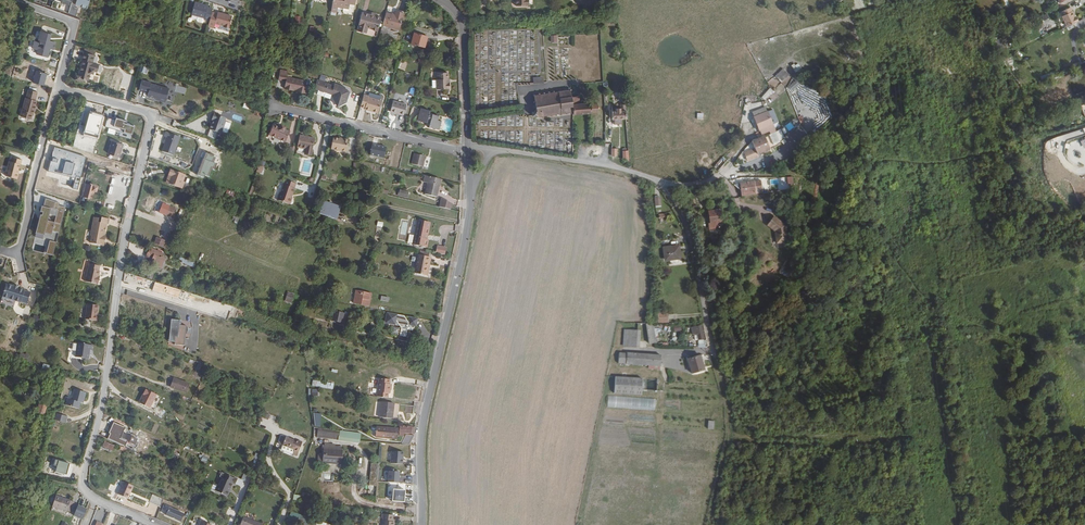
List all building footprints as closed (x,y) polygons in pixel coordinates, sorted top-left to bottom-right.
[(68,12),(76,15),(79,7),(76,6),(77,2),(87,6),(87,5),(88,5),(90,0),(72,0),(71,3),(68,12)] [(350,0),(326,0),(325,9),(331,10),(332,5),(343,6),(343,1),(349,2),(350,0)] [(208,16),(210,9),(204,7),(205,6),(201,4),(200,6),(197,5),(197,3),(194,2),(192,1),(188,13),(201,17),(201,18),(206,20),(208,16)] [(1064,15),(1069,26),(1080,20),(1077,15),(1076,16),(1074,10),(1072,6),(1063,10),(1065,15),(1064,15)] [(381,13),(378,26),(394,30),(398,13),(391,11),(389,16),(381,13)] [(366,14),(357,12),(352,30),(371,35),(376,17),(370,15),(366,14)] [(225,29),(228,17),(223,16),(223,17),(219,16),(219,15),(214,13),(213,17),(208,16),(206,20),(205,25),(210,27),(211,23),(220,26),(220,28),(225,29)] [(427,31),(411,28),(407,46),(421,49),(423,38),(425,38),(427,31)] [(36,55),(45,57),(47,51),(46,51),(46,48),(53,50),(54,43),(48,42),(50,36),(40,33),(38,41),(40,41),(39,44),(34,42),(32,49),(38,50),(36,55)] [(80,83),(81,82),(82,80),(87,82),(89,74),(91,75),(92,72),(94,73),(96,66),(91,64),(93,56),(82,53),(79,62),(81,62),(76,77),(74,76),(73,81),(80,83)] [(796,74),(803,70),(798,62),(791,66),(796,74)] [(141,65),(139,71),(147,73),(149,68),(141,65)] [(782,82),(790,74),(783,68),(776,76),(782,82)] [(446,73),(436,73),(436,79),(435,79),(436,90),(448,90),(448,84),(446,84),(446,79),(446,73)] [(285,82),(283,90),(292,92),(292,90),(297,91),(297,93),(306,94),(307,88),(303,87),(304,81),(286,78),(286,75),(278,74),(277,81),(285,82)] [(332,86),(315,80),(313,90),(315,91),(317,90),(331,95),(330,97),(334,105),(338,106),(340,106),(339,104),(342,103),(343,104),(345,103),(348,94),(347,92),(343,90),(344,88),(333,84),(332,86)] [(796,80),(788,87),(792,91),(799,84),(796,80)] [(157,103),(163,104),(167,92),(149,86),(145,98),(152,100),(152,99),(157,101),(157,103)] [(765,100),(773,91),(770,88),(762,97),(765,100)] [(573,90),(573,89),(571,89),(571,90),(560,92),(557,92),(557,91),(555,91),(555,93),(552,93),(552,92),(550,92),(551,93),(547,94),(547,93),(545,93),(545,94),(542,95),(542,94),(540,94),(540,95),(537,96),(536,95),(535,96),(536,97),(537,103),(536,103),(536,104),(537,104),(538,112),(537,112),(537,114),(534,114),(534,118),(542,117),(544,117),(545,118),(550,117),(550,116),(554,116),(554,117),(556,116),(556,115),(558,115),(558,116),(560,116),(559,115),(562,115),(562,118),(564,118),(564,115),(564,114),(567,114),(567,115),(570,115),(569,114),(573,113),(574,114),(575,114),(574,104),(580,104),(579,97),(573,97),(573,92),(574,91),(574,90),(573,90)] [(33,101),(35,93),(26,90),(23,98),(18,117),(29,120),(31,115),(32,111),(34,107),(35,101),(33,101)] [(373,99),(380,101),(382,93),(375,92),(373,99)] [(362,96),(360,108),(364,109),(364,110),(377,113),(380,101),(373,99),(367,97),(362,96)] [(392,102),(389,112),(403,116),(405,105),(392,102)] [(575,114),(576,115),(599,113),(600,113),(600,104),(593,105),(592,103),(580,104),(574,104),(575,114)] [(614,111),(614,119),(620,119),(620,122),(623,122),(623,119),(628,119),(628,104),(622,104),(622,108),(618,108),(618,111),(614,111)] [(420,108),(417,121),(426,123),(427,122),(429,123),(429,127),(439,129),(441,121),(436,119),(437,115),(429,113),(429,110),(420,108)] [(772,117),(768,110),(756,117),(760,124),(772,117)] [(225,115),(213,111),(211,112),(210,116),(211,117),(212,118),(210,122),(209,127),(220,130),(225,115)] [(107,117),(104,126),(132,134),(134,126),(126,123),(127,121),(116,117),(115,119),(107,117)] [(772,117),(760,124),(763,130),(764,130),(766,133),(773,129),(774,132),(778,130),(772,117)] [(223,132),(228,133),(231,123),(226,121),(223,132)] [(272,126),(268,137),(283,143),(288,133),(283,131),(284,129),(279,127),(278,129),(272,126)] [(176,156),(182,137),(167,132),(165,137),(169,138),(164,152),(176,156)] [(747,156),(751,164),(764,157),(762,155),(774,149),(767,136),(754,143),(758,150),(747,156)] [(310,155),(312,140),(297,137),(295,149),(303,151),(303,154),(310,155)] [(331,140),(329,151),(346,153),(348,140),(342,140),(341,141),(338,141),(331,140)] [(127,153),(129,146),(118,143),(116,149),(127,153)] [(385,147),(371,144),(369,155),(383,159),(385,147)] [(66,151),(71,152),(70,155),(76,157),(78,150),(67,147),(66,151)] [(116,149),(114,156),(125,159),(127,153),(116,149)] [(428,157),(417,154),(414,165),(426,168),(428,157)] [(18,174),(18,172),(18,170),(20,164),(21,164),(22,160),(21,159),(12,157),(10,161),(9,161),(5,175),(16,178),(17,178),(18,174)] [(79,158),(77,169),(84,171),(87,159),(79,158)] [(259,164),(257,172),(263,174),(265,166),(259,164)] [(166,175),(165,179),(179,184),(180,181),(179,180),(181,174),(166,169),(164,174),(166,175)] [(438,198),(442,180),(427,177),(425,183),(429,184),(427,196),(438,198)] [(165,179),(164,182),(178,187),(179,184),(165,179)] [(743,190),(744,196),(764,193),(762,180),(743,183),(743,190)] [(295,195),(298,185),(287,182),(285,187),(285,186),(282,194),(281,194),(278,202),(292,206),(294,199),(292,199),(293,196),(295,195)] [(410,192),(401,190),(399,197),(409,199),(410,192)] [(784,195),(775,196),(777,204),(785,203),(784,195)] [(453,209),(454,204),(443,198),(442,207),(453,209)] [(60,203),(47,199),(44,207),(41,206),(40,211),(42,212),(42,215),(40,214),(35,233),(43,235),(44,233),(50,235),(51,231),(58,233),(65,208),(59,206),(60,203)] [(336,209),(337,205),(323,200),(321,204),(336,209)] [(321,204),(319,212),(333,217),(336,209),(321,204)] [(174,209),(167,206),(164,215),(171,218),(174,209)] [(723,210),(711,211),(712,224),(711,224),(712,235),(721,234),(720,224),(725,223),(723,210)] [(788,225),(776,216),(770,224),(778,230),(777,231),(778,243),(790,242),(788,225)] [(97,218),(93,217),(90,236),(92,236),(90,244),(102,245),(103,245),(104,244),(105,240),(103,239),(104,234),(106,224),(107,224),(108,220),(100,219),(99,222),(97,222),(97,218)] [(431,222),(420,220),(415,246),(428,248),(430,240),(427,240),(428,235),(429,235),(431,229),(429,228),(431,222)] [(43,235),(35,233),(34,236),(49,240),(55,242),(58,233),(51,231),(50,235),(44,233),(43,235)] [(154,235),(151,241),(162,246),(165,240),(154,235)] [(51,255),(55,242),(49,240),(45,253),(51,255)] [(159,252),(147,247),(143,256),(146,257),(146,258),(148,259),(149,258),(155,261),(159,252)] [(447,256),(449,249),(440,248),(438,254),(447,256)] [(681,260),(679,249),(665,251),(667,263),(677,261),(681,260)] [(432,257),(421,255),(418,270),(417,274),(430,276),(432,267),(430,266),(432,257)] [(779,271),(788,276),(795,263),(785,258),(779,271)] [(98,266),(88,264),(83,282),(96,285),(97,279),(96,279),(98,271),(97,271),(98,266)] [(14,287),(6,285),(2,298),(21,304),(25,291),(14,287)] [(292,303),(294,293),(288,291),(285,301),(292,303)] [(370,294),(356,291),(353,304),(368,307),(368,303),(367,303),(368,296),(370,297),(370,294)] [(100,306),(89,305),(87,319),(98,321),(100,306)] [(343,314),(336,312),(335,322),(339,322),(340,319),(342,319),(343,314)] [(658,323),(668,322),(668,312),(658,312),(658,323)] [(416,319),(386,313),(384,321),(385,323),(399,327),(400,329),(402,327),(405,327),(405,328),(407,329),(407,328),(412,329),(413,327),(415,327),(416,319)] [(169,318),(166,341),(173,341),(172,343),(182,345),(184,325),(178,324),(177,324),(178,319),(169,318)] [(655,326),(647,326),(650,345),(657,344),(655,326)] [(703,339),(700,326),(691,327),(692,335),(696,334),(697,340),(703,339)] [(638,332),(627,331),(626,347),(637,348),(638,332)] [(95,346),(80,344),(78,358),(86,359),(87,361),(90,359),(91,360),(92,354),(91,354),(92,350),(95,351),(95,346)] [(625,364),(626,354),(617,353),(616,364),(625,364)] [(658,367),(659,356),(626,354),(625,364),(650,366),(658,367)] [(704,371),(701,356),(688,359),(691,374),(704,371)] [(193,376),(199,378),(204,365),(198,363),(193,376)] [(645,379),(618,377),(617,394),(644,395),(645,379)] [(174,378),(170,386),(181,390),(184,382),(174,378)] [(390,384),(391,380),(379,378),(378,384),(391,386),(391,384),(390,384)] [(333,389),(334,382),(313,380),(312,386),(333,389)] [(391,386),(378,384),(376,396),(388,398),(388,393),(389,390),(390,390),(391,386)] [(150,408),(157,395),(146,389),(143,394),(144,395),(143,397),(140,399),(139,402),(139,403),(150,408)] [(19,391),(16,398),(20,399),(21,400),(21,399),(27,401),(29,396),(26,395),(22,394),(23,392),(19,391)] [(90,394),(77,391),(75,402),(71,401),(69,407),(82,411),(85,403),(87,403),(90,394)] [(393,403),(381,401),(379,417),(391,419),(393,403)] [(39,403),(37,413),(45,415),(47,405),(39,403)] [(413,407),(405,405),(404,414),(412,415),(413,407)] [(55,415),(53,421),(64,425),(66,418),(55,415)] [(105,437),(122,445),(124,440),(118,437),(123,426),(111,420),(107,428),(110,429),(108,433),(107,432),(105,437)] [(384,437),(385,427),(375,426),(374,436),(384,437)] [(395,429),(385,427),(384,437),(394,439),(395,429)] [(399,427),(398,433),(402,434),(412,435),(413,429),(399,427)] [(339,438),(340,430),(318,428),(317,436),(339,438)] [(339,438),(339,440),(359,442),(361,432),(340,430),(339,438)] [(135,437),(121,431),(119,436),(133,442),(135,437)] [(280,439),(279,443),(295,449),(293,454),(297,456),(302,443),(298,441),(286,436),(284,440),(280,439)] [(104,441),(102,447),(113,451),(115,445),(104,441)] [(343,461),(344,451),(325,448),(323,463),(337,464),(337,461),(343,461)] [(392,465),(403,466),(405,453),(393,452),(392,465)] [(238,479),(223,471),(220,476),(223,477),(219,484),(218,483),(215,489),(226,495),(228,492),(228,489),(229,487),(231,488),(233,482),(236,483),(238,479)] [(389,484),(401,485),(401,480),(400,480),(400,473),(390,472),(389,484)] [(131,484),(121,479),(115,492),(124,496),(127,489),(128,490),(131,484)] [(405,504),(406,492),(394,491),(393,503),(405,504)] [(53,503),(67,507),(71,498),(56,493),(56,494),(53,503)] [(153,493),(149,501),(160,506),(164,498),(153,493)] [(87,508),(79,505),(74,515),(83,519),(87,508)] [(188,515),(170,506),(166,513),(181,520),(185,522),(188,515)] [(311,518),(291,511),(288,520),(303,524),(309,524),(311,518)] [(264,524),(247,517),(244,516),(241,524),(244,524),(264,524)] [(385,516),(383,524),(395,524),(393,523),(394,517),(385,516)]
